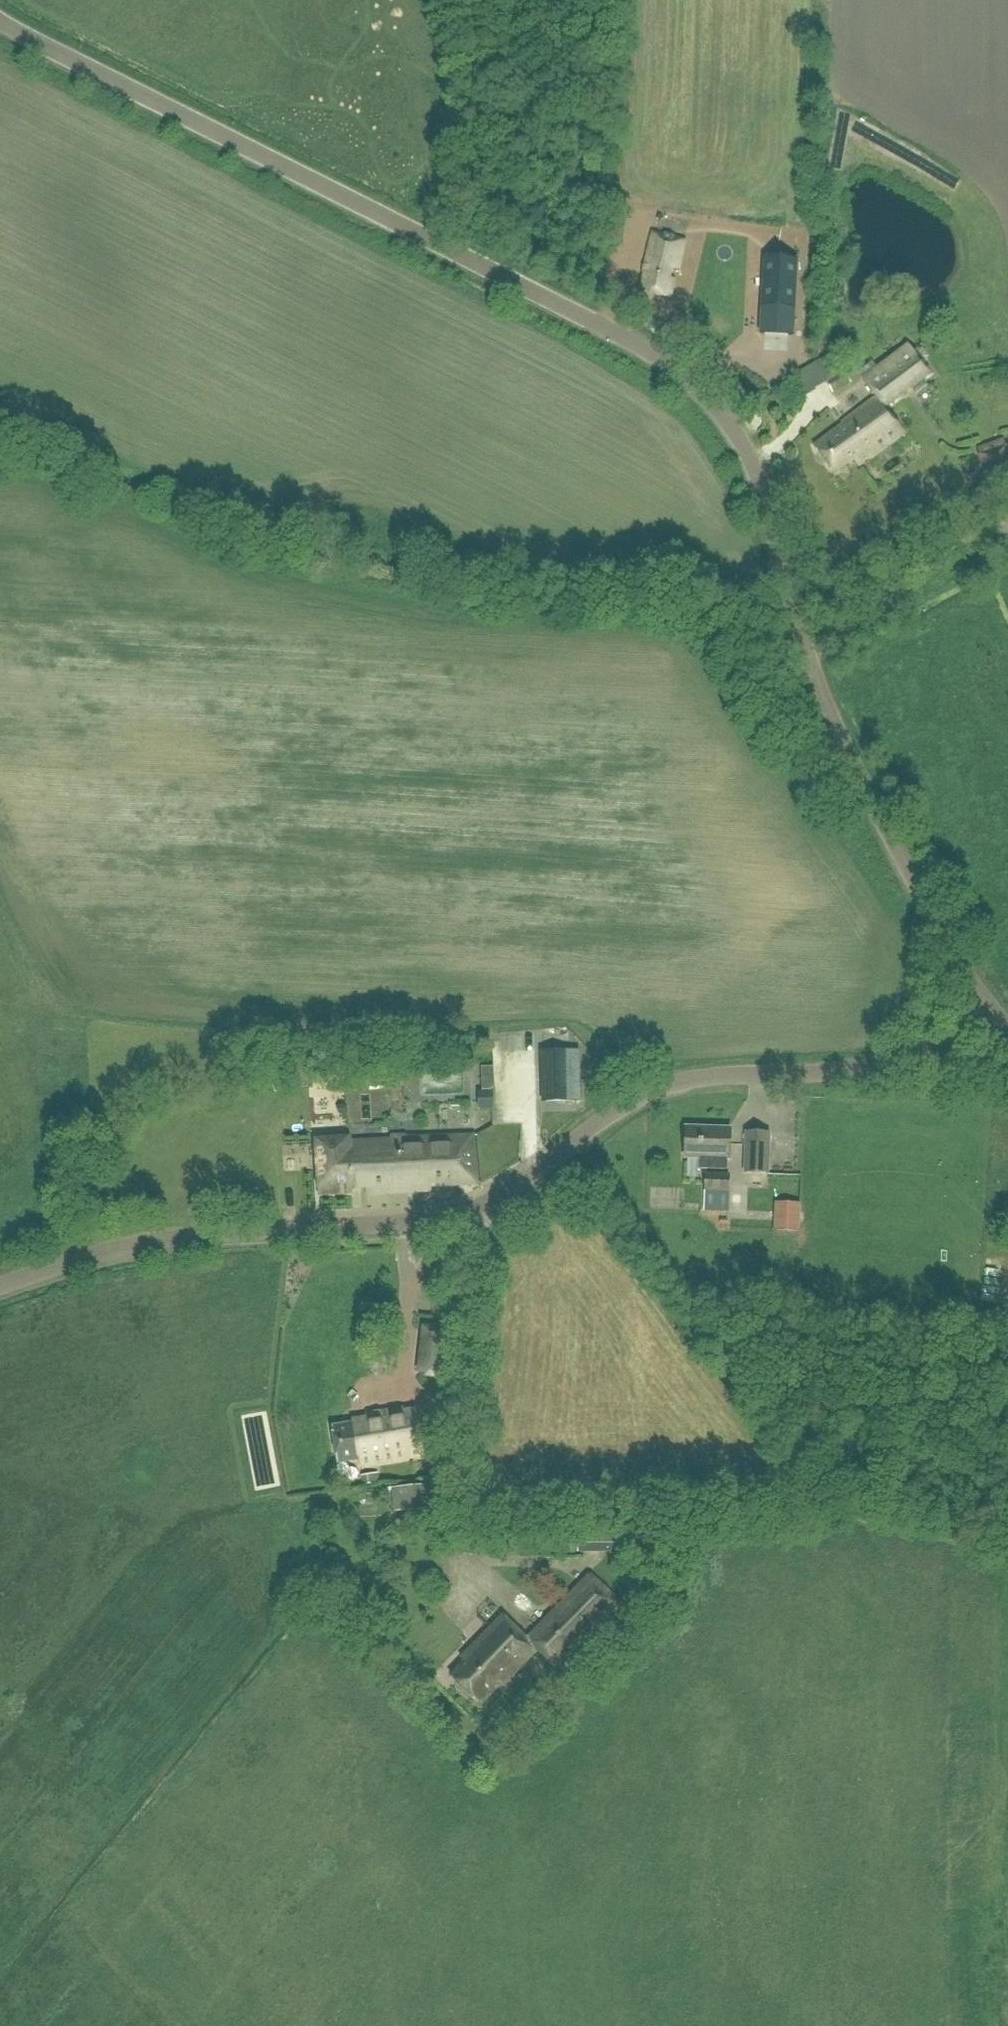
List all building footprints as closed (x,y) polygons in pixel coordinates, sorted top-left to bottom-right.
[(672,269),(678,271),(685,242),(653,235),(644,272),(645,273),(640,290),(670,297),(674,282),(669,280),(672,269)] [(765,332),(797,333),(800,258),(768,256),(765,332)] [(854,460),(858,466),(903,433),(886,410),(928,379),(908,352),(864,381),(877,400),(842,425),(844,426),(815,447),(834,474),(854,460)] [(827,385),(833,395),(851,385),(845,374),(827,385)] [(1004,440),(976,450),(989,488),(991,488),(993,495),(1007,489),(1007,450),(1004,440)] [(541,1041),(502,1042),(505,1104),(544,1102),(541,1041)] [(572,1052),(547,1052),(548,1101),(573,1101),(572,1052)] [(685,1158),(729,1160),(730,1130),(686,1129),(685,1158)] [(744,1174),(769,1175),(770,1133),(745,1133),(744,1174)] [(430,1190),(430,1184),(446,1183),(446,1186),(477,1184),(474,1136),(351,1143),(351,1139),(316,1142),(320,1195),(351,1193),(351,1187),(366,1186),(367,1194),(430,1190)] [(784,1139),(783,1176),(798,1176),(798,1139),(784,1139)] [(295,1158),(297,1174),(311,1172),(309,1156),(295,1158)] [(730,1175),(705,1174),(705,1192),(704,1212),(728,1212),(730,1175)] [(796,1206),(776,1205),(775,1232),(796,1233),(797,1215),(796,1215),(796,1206)] [(419,1372),(447,1375),(452,1327),(424,1324),(419,1372)] [(368,1422),(352,1425),(332,1428),(338,1465),(360,1461),(361,1468),(424,1457),(416,1413),(404,1415),(403,1410),(367,1416),(368,1422)] [(391,1489),(393,1513),(426,1510),(424,1486),(391,1489)] [(578,1527),(578,1554),(633,1553),(632,1526),(578,1527)] [(556,1669),(620,1603),(591,1576),(528,1641),(556,1669)] [(503,1686),(537,1651),(504,1617),(462,1660),(465,1663),(451,1678),(478,1704),(500,1682),(503,1686)]
